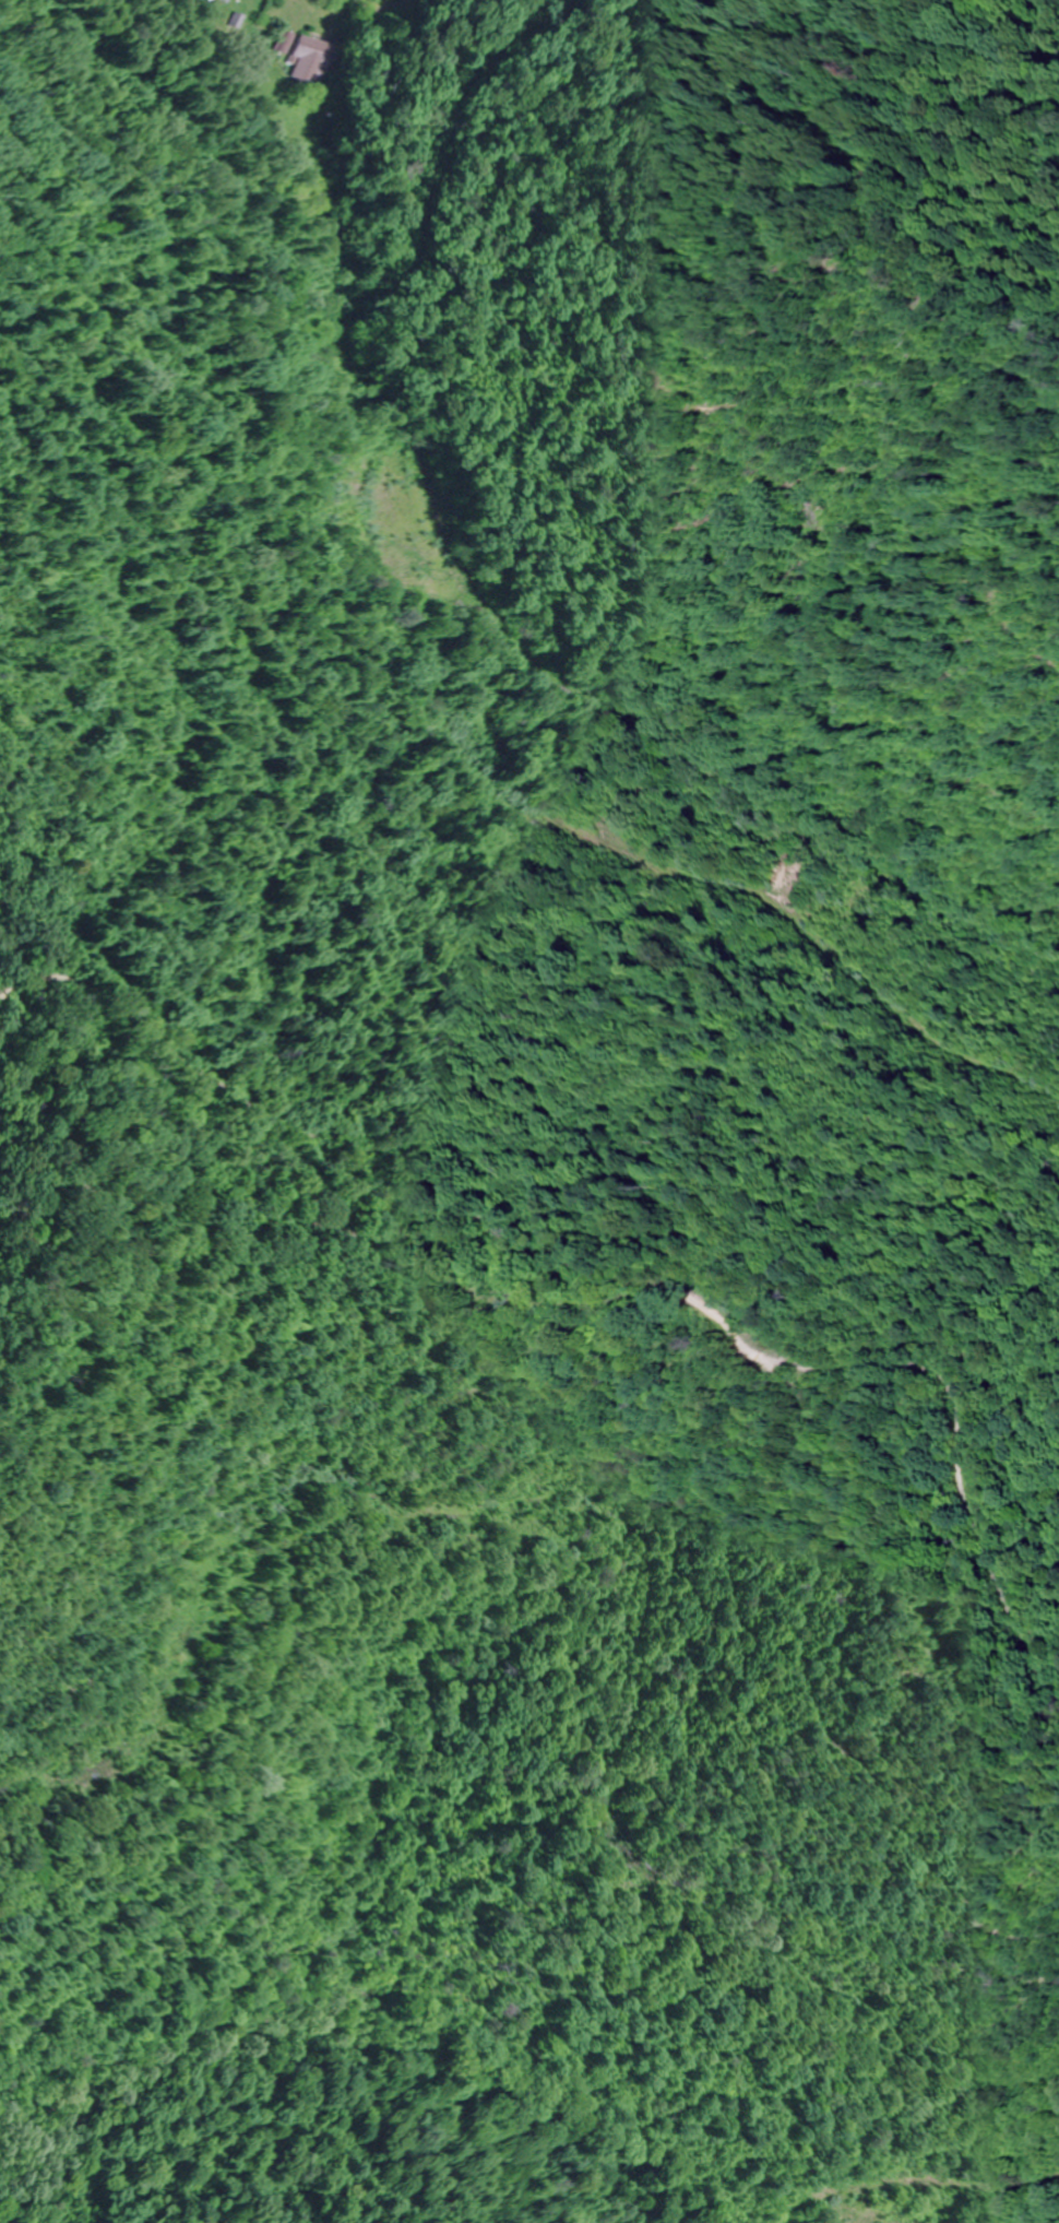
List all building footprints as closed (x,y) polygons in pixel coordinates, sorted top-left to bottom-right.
[(333,47),(299,36),(292,57),(299,59),(293,77),(321,86),(333,47)]
